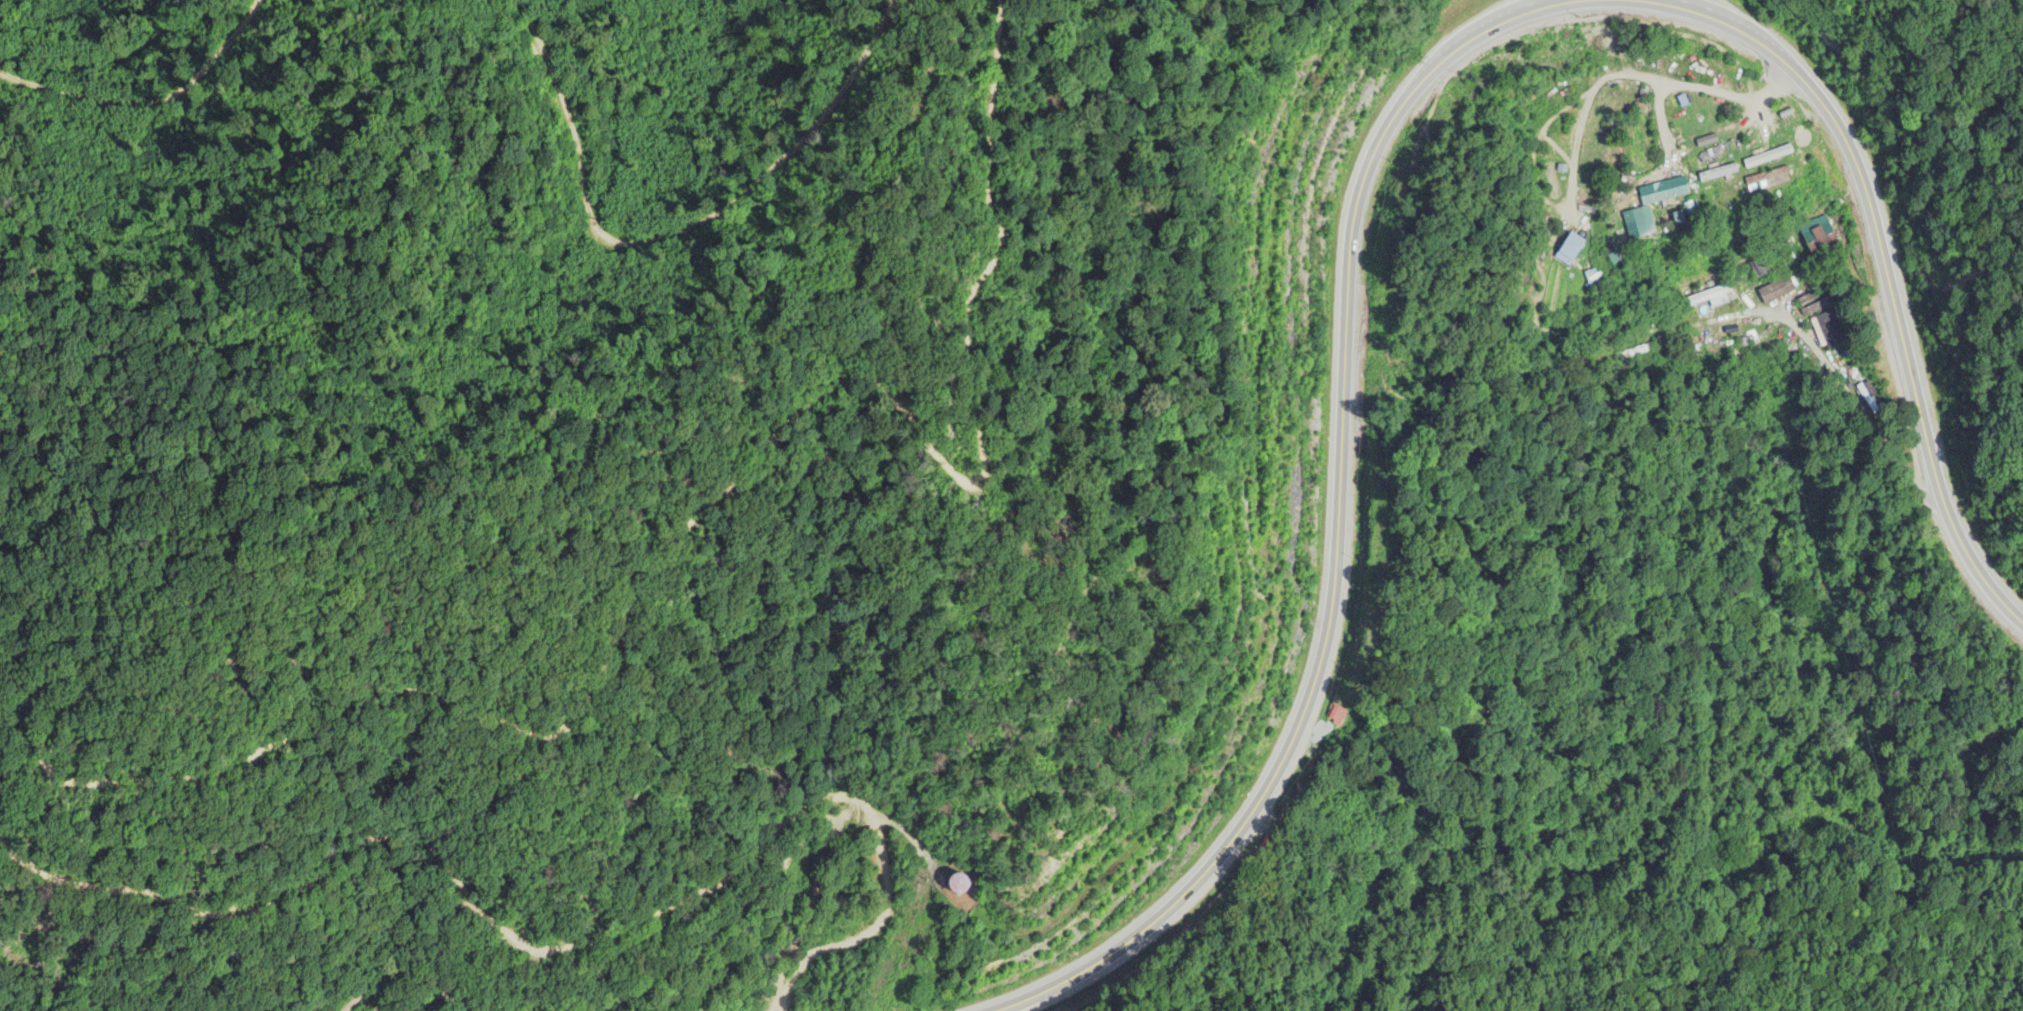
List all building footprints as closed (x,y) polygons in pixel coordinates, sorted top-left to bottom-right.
[(1683,147),(1687,156),(1727,136),(1723,127),(1683,147)] [(1681,134),(1674,132),(1671,139),(1679,141),(1681,134)] [(1793,155),(1790,146),(1744,160),(1746,169),(1793,155)] [(1700,182),(1738,175),(1737,165),(1698,172),(1700,182)] [(1788,175),(1787,169),(1747,179),(1749,185),(1788,175)] [(1623,214),(1630,241),(1657,233),(1650,207),(1623,214)] [(1799,228),(1810,254),(1838,242),(1827,216),(1799,228)] [(1585,240),(1561,228),(1551,246),(1558,250),(1553,259),(1571,268),(1585,240)] [(1749,264),(1755,280),(1774,272),(1768,256),(1749,264)] [(1758,291),(1765,306),(1795,291),(1788,276),(1758,291)] [(1732,302),(1726,285),(1684,299),(1687,308),(1709,301),(1711,309),(1732,302)] [(1824,353),(1844,345),(1823,289),(1803,297),(1824,353)] [(1639,353),(1651,350),(1648,337),(1636,339),(1639,353)] [(1326,721),(1340,729),(1349,715),(1335,707),(1326,721)] [(960,899),(971,887),(960,876),(948,888),(960,899)]
